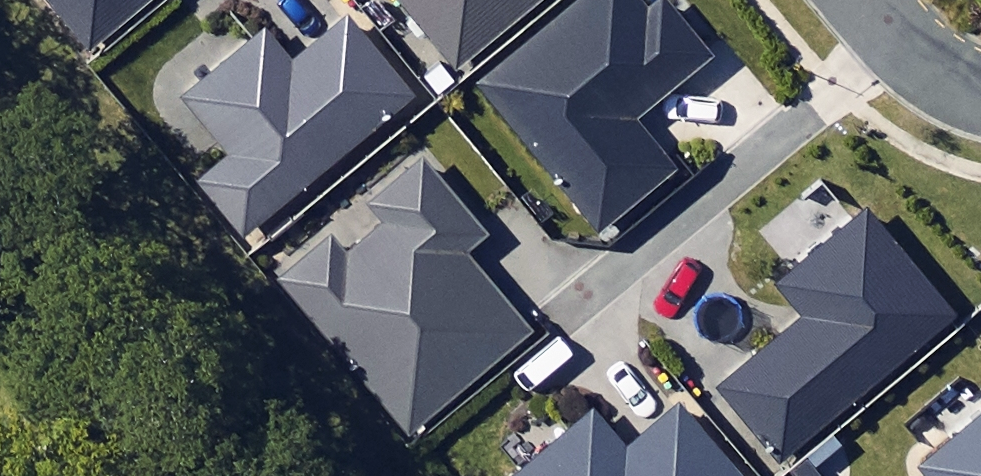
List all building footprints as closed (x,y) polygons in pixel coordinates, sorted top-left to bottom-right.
[(89,46),(146,0),(51,0),(89,46)] [(455,67),(537,0),(401,0),(455,67)] [(630,0),(577,0),(479,85),(603,228),(669,172),(625,121),(701,55),(659,7),(646,18),(630,0)] [(409,93),(345,18),(292,64),(263,30),(183,99),(225,147),(193,174),(245,234),(409,93)] [(280,280),(407,429),(524,331),(458,254),(481,234),(420,162),(367,207),(382,224),(343,257),(328,239),(280,280)] [(947,319),(860,215),(774,286),(801,318),(718,387),(778,459),(947,319)] [(673,408),(627,448),(593,408),(514,475),(732,475),(673,408)] [(918,465),(927,475),(980,475),(980,414),(918,465)]
